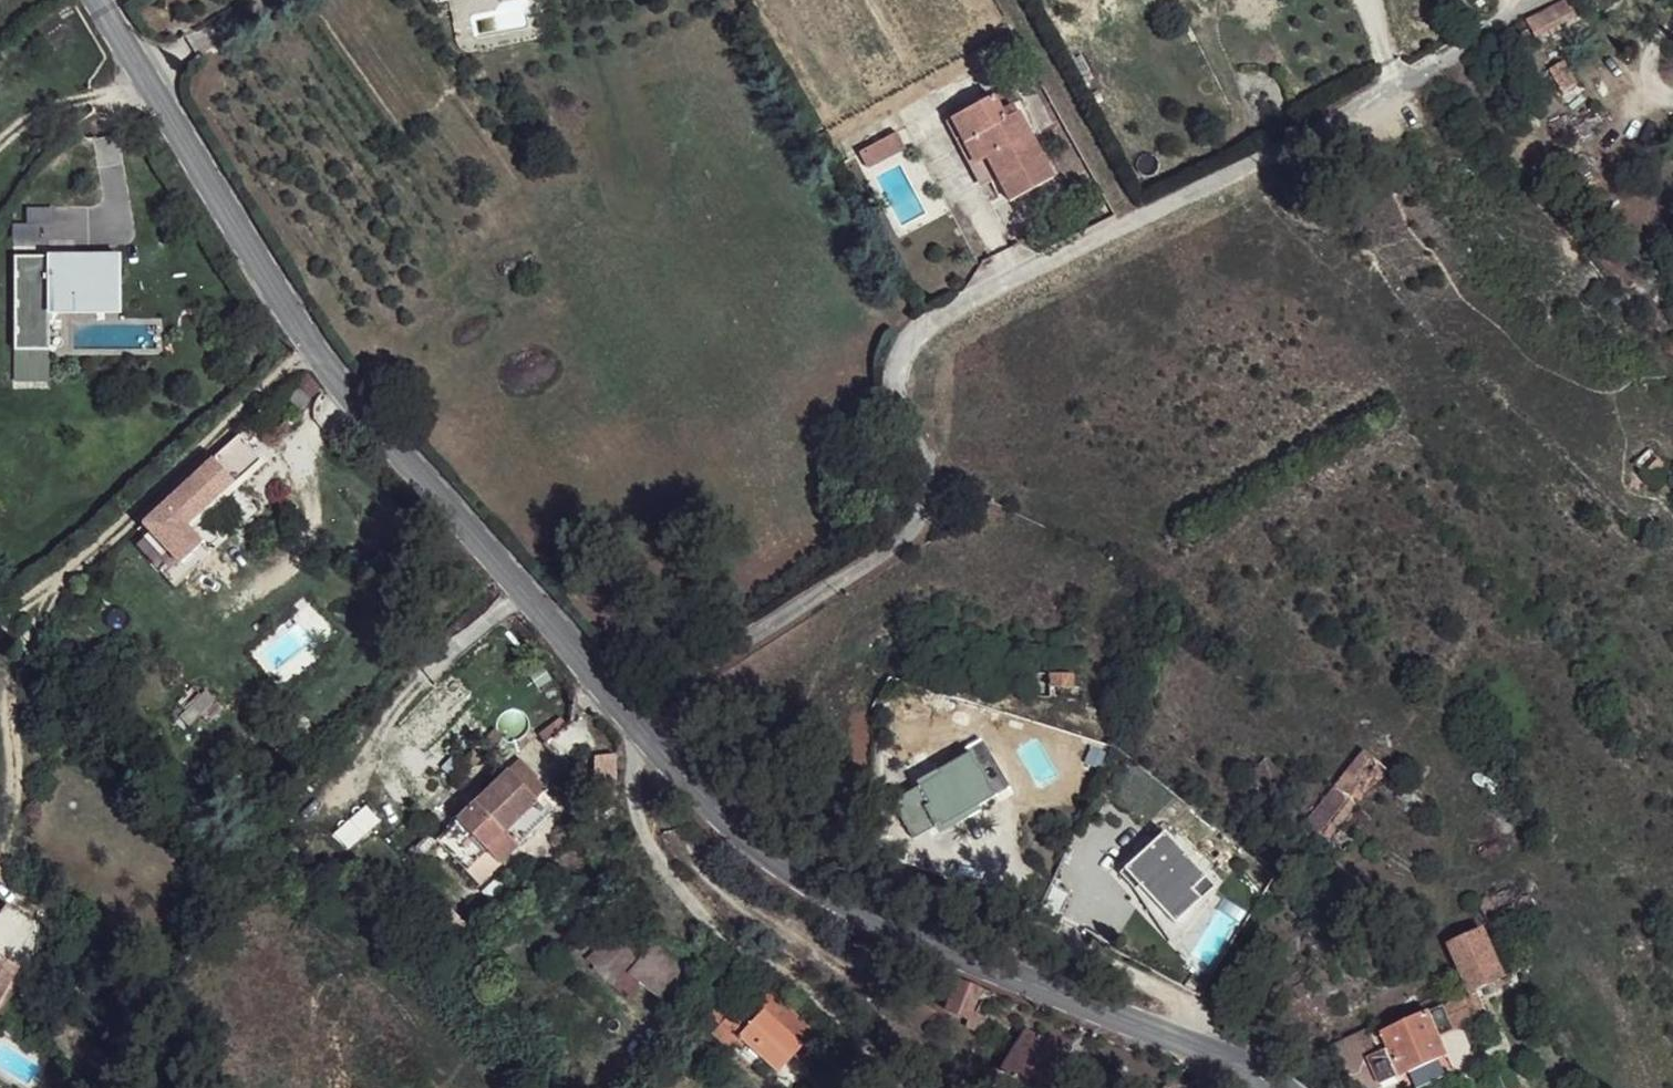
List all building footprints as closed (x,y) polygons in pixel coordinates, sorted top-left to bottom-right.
[(1567,0),(1525,21),(1532,37),(1575,15),(1567,0)] [(1562,62),(1550,70),(1565,93),(1578,85),(1562,62)] [(993,104),(952,126),(977,172),(987,167),(999,186),(1012,208),(1057,182),(1022,118),(1006,127),(993,104)] [(892,131),(855,152),(863,165),(900,145),(892,131)] [(987,167),(977,172),(988,192),(999,186),(987,167)] [(74,242),(47,242),(47,259),(75,258),(74,242)] [(118,299),(117,258),(75,258),(47,259),(13,259),(13,352),(48,351),(48,299),(70,299),(118,299)] [(70,299),(48,299),(48,351),(70,352),(70,324),(70,299)] [(118,299),(70,299),(70,324),(118,324),(118,299)] [(319,390),(304,372),(278,397),(290,413),(319,390)] [(216,453),(234,474),(256,455),(238,434),(216,453)] [(1649,449),(1632,464),(1652,482),(1667,466),(1649,449)] [(229,479),(214,457),(150,513),(156,520),(181,542),(191,533),(182,524),(229,479)] [(181,542),(156,520),(144,531),(174,566),(199,543),(191,533),(181,542)] [(1069,677),(1051,676),(1050,689),(1069,689),(1069,677)] [(1366,749),(1308,822),(1331,840),(1389,768),(1366,749)] [(611,755),(589,759),(598,823),(620,803),(611,755)] [(919,792),(919,800),(939,832),(997,797),(981,770),(979,770),(971,757),(943,772),(947,780),(942,784),(934,781),(924,786),(919,792)] [(519,761),(461,816),(506,860),(551,813),(536,800),(547,788),(519,761)] [(506,860),(461,816),(438,839),(481,880),(506,860)] [(1217,890),(1164,838),(1121,881),(1138,898),(1142,894),(1178,930),(1198,910),(1217,890)] [(1142,894),(1138,898),(1160,927),(1174,946),(1187,939),(1203,915),(1198,910),(1178,930),(1142,894)] [(2,899),(0,902),(0,952),(20,964),(35,973),(40,921),(2,899)] [(1485,929),(1451,942),(1469,990),(1504,976),(1485,929)] [(0,952),(0,999),(18,967),(20,964),(0,952)] [(0,999),(0,1014),(5,1017),(29,974),(18,967),(0,999)] [(980,990),(958,981),(947,1010),(968,1018),(980,990)] [(814,1038),(776,1000),(738,1036),(778,1077),(814,1038)] [(1387,1050),(1365,1060),(1376,1085),(1445,1054),(1437,1036),(1451,1030),(1441,1007),(1379,1034),(1387,1050)] [(1033,1028),(1000,1066),(1012,1077),(1028,1087),(1036,1087),(1063,1049),(1033,1028)] [(995,1063),(985,1070),(1005,1087),(1012,1077),(1000,1066),(995,1063)]
